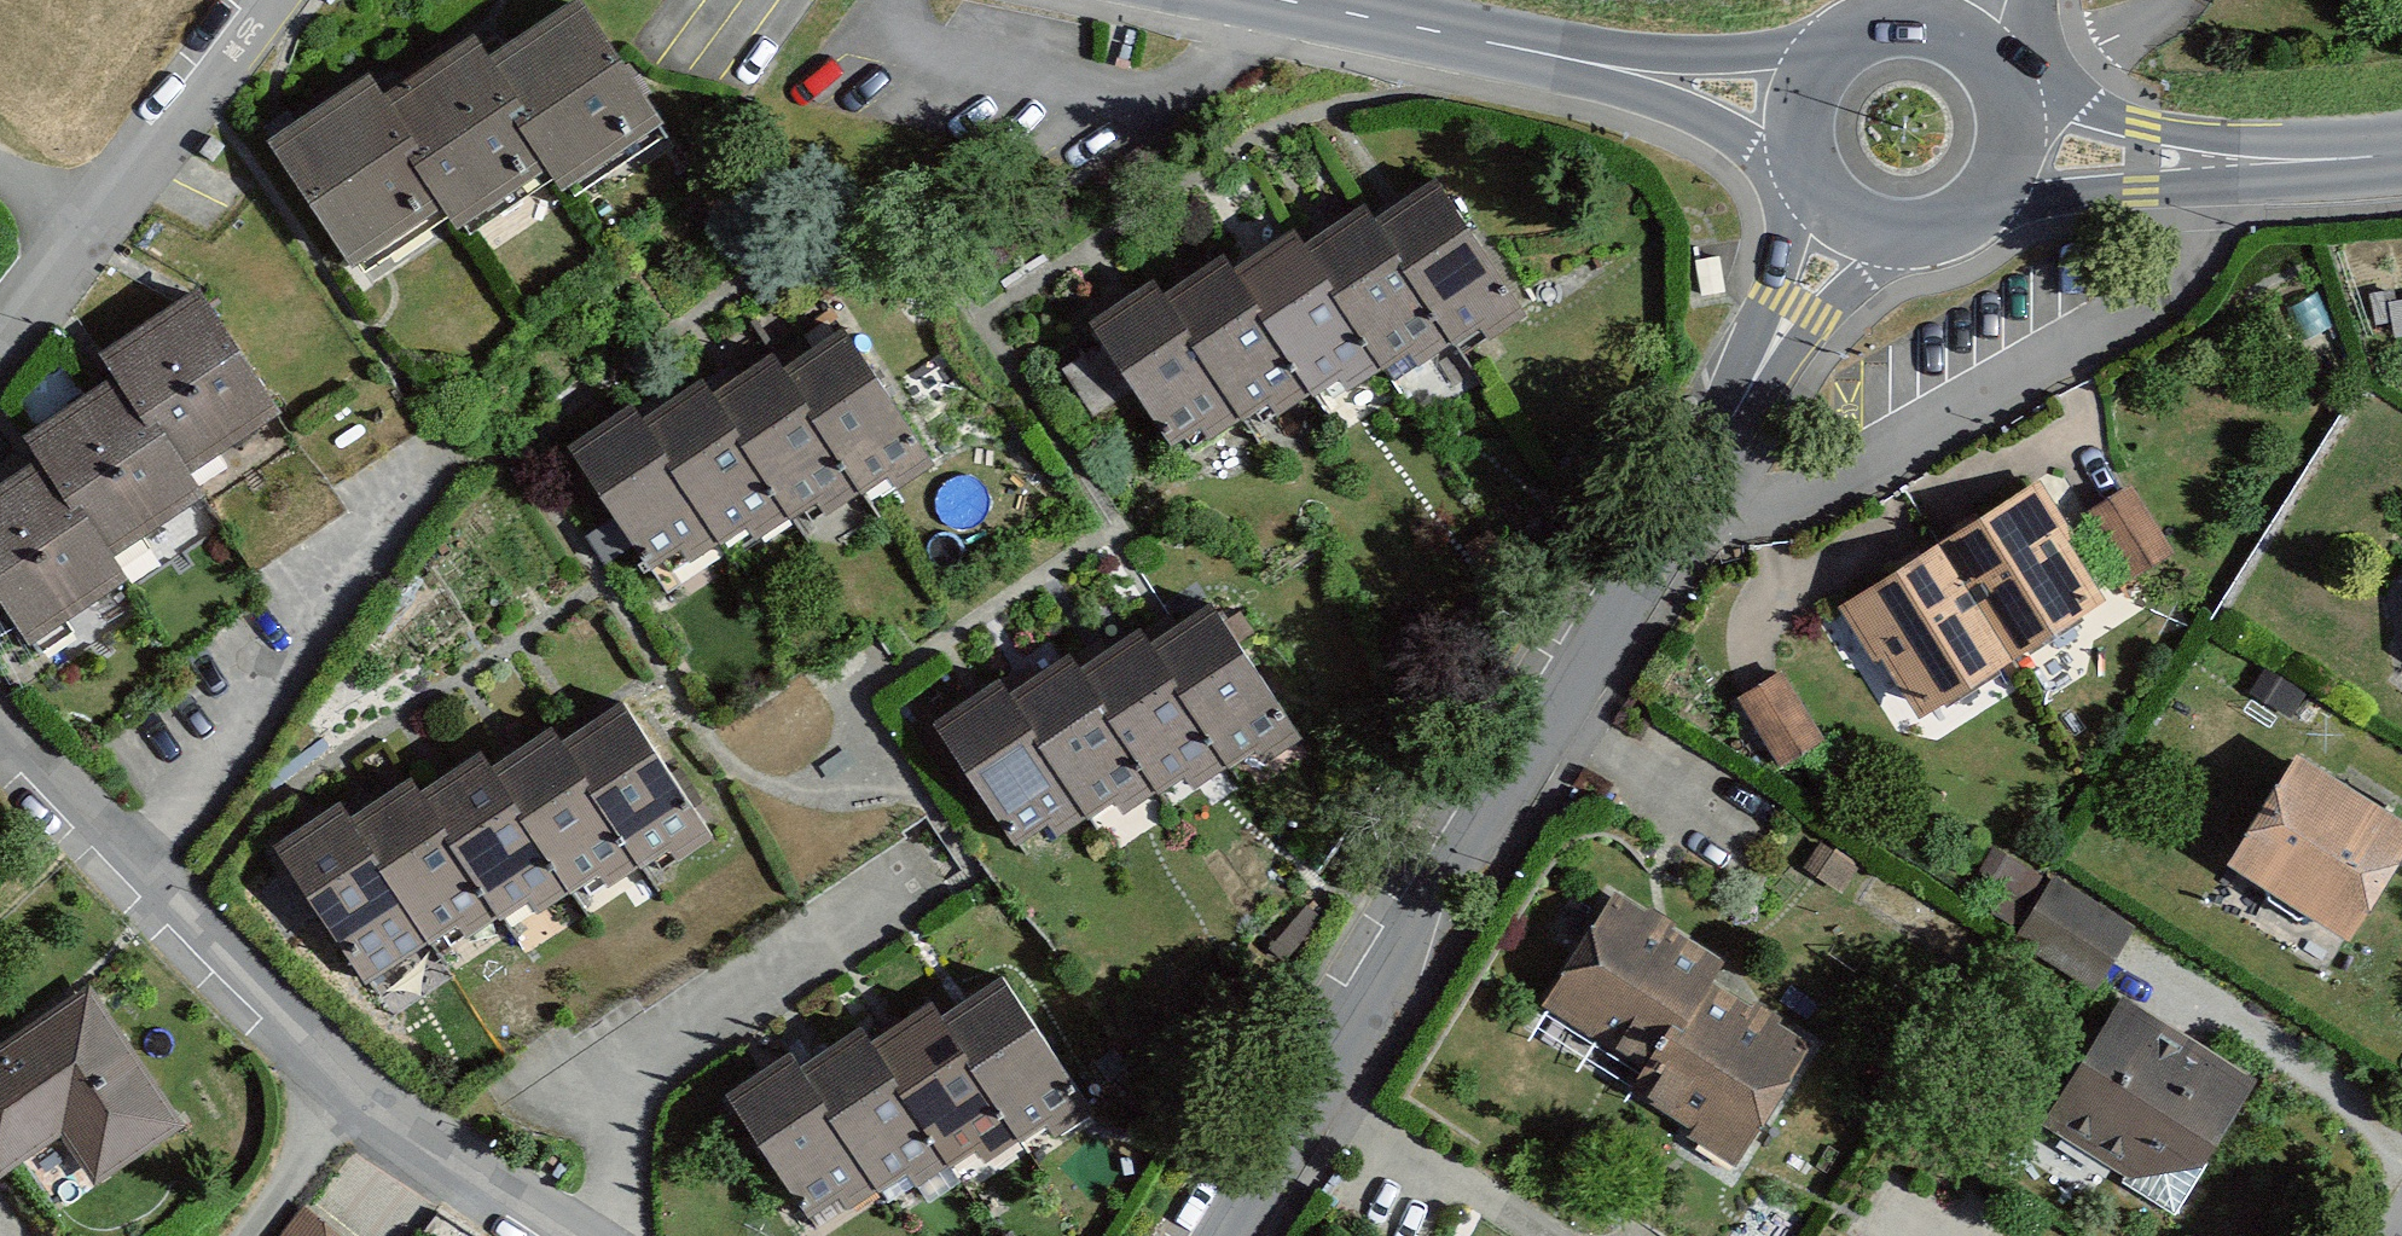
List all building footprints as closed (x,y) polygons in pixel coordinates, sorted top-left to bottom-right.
[(666,154),(580,19),(488,77),(560,190),(575,212),(666,154)] [(488,77),(474,55),(383,114),(454,226),(469,248),(560,190),(488,77)] [(383,114),(368,91),(276,149),(362,284),(454,226),(383,114)] [(1519,327),(1438,200),(1374,241),(1448,357),(1455,368),(1519,327)] [(1374,241),(1364,226),(1303,265),(1380,384),(1387,396),(1448,357),(1374,241)] [(1303,265),(1295,252),(1233,291),(1313,415),(1318,424),(1380,384),(1303,265)] [(1233,291),(1225,279),(1163,318),(1245,445),(1251,455),(1313,415),(1233,291)] [(1155,305),(1093,344),(1171,467),(1200,449),(1212,466),(1245,445),(1163,318),(1155,305)] [(208,317),(109,373),(125,400),(188,509),(286,453),(208,317)] [(842,350),(782,388),(859,508),(867,521),(927,483),(842,350)] [(782,388),(773,374),(712,413),(792,537),(798,547),(859,508),(782,388)] [(125,400),(26,456),(39,478),(105,593),(203,536),(188,509),(125,400)] [(712,413),(704,400),(644,438),(727,568),(732,576),(792,537),(712,413)] [(644,438),(635,425),(568,468),(660,611),(727,568),(644,438)] [(0,501),(0,641),(18,672),(118,615),(105,593),(39,478),(0,501)] [(2132,493),(2080,525),(2126,593),(2172,561),(2132,493)] [(2029,502),(1838,625),(1910,738),(2107,614),(2029,502)] [(1211,623),(1151,661),(1228,781),(1236,794),(1296,756),(1211,623)] [(1151,661),(1142,647),(1081,686),(1160,811),(1166,820),(1228,781),(1151,661)] [(1081,686),(1072,673),(1012,711),(1095,841),(1100,849),(1160,811),(1081,686)] [(1779,688),(1736,714),(1776,785),(1821,758),(1779,688)] [(1012,711),(1004,698),(937,741),(1028,884),(1095,841),(1012,711)] [(625,724),(565,762),(642,882),(650,895),(710,856),(625,724)] [(565,762),(556,748),(495,787),(575,911),(581,921),(642,882),(565,762)] [(2298,772),(2232,882),(2318,936),(2306,957),(2328,970),(2337,950),(2357,962),(2401,884),(2401,833),(2298,772)] [(495,787),(487,774),(427,812),(510,942),(515,949),(575,911),(495,787)] [(427,812),(419,799),(351,842),(435,972),(443,985),(510,942),(427,812)] [(351,842),(343,829),(276,871),(367,1014),(435,972),(351,842)] [(2095,983),(2136,916),(2058,867),(2016,934),(2095,983)] [(1646,1088),(1706,995),(1718,974),(1612,911),(1544,1027),(1646,1088)] [(1000,991),(940,1029),(1017,1149),(1025,1162),(1085,1123),(1000,991)] [(1646,1088),(1634,1107),(1739,1174),(1815,1057),(1784,1043),(1784,1026),(1758,1012),(1751,1023),(1706,995),(1646,1088)] [(0,1059),(0,1199),(67,1162),(105,1207),(190,1147),(87,1003),(0,1059)] [(2261,1095),(2121,1010),(2040,1138),(2062,1151),(2048,1172),(2103,1201),(2106,1194),(2177,1231),(2261,1095)] [(940,1029),(931,1015),(870,1054),(949,1178),(955,1188),(1017,1149),(940,1029)] [(870,1054),(861,1041),(801,1079),(884,1209),(889,1216),(949,1178),(870,1054)] [(793,1066),(726,1109),(807,1235),(842,1235),(884,1209),(801,1079),(793,1066)] [(311,1202),(282,1235),(351,1235),(311,1202)]
